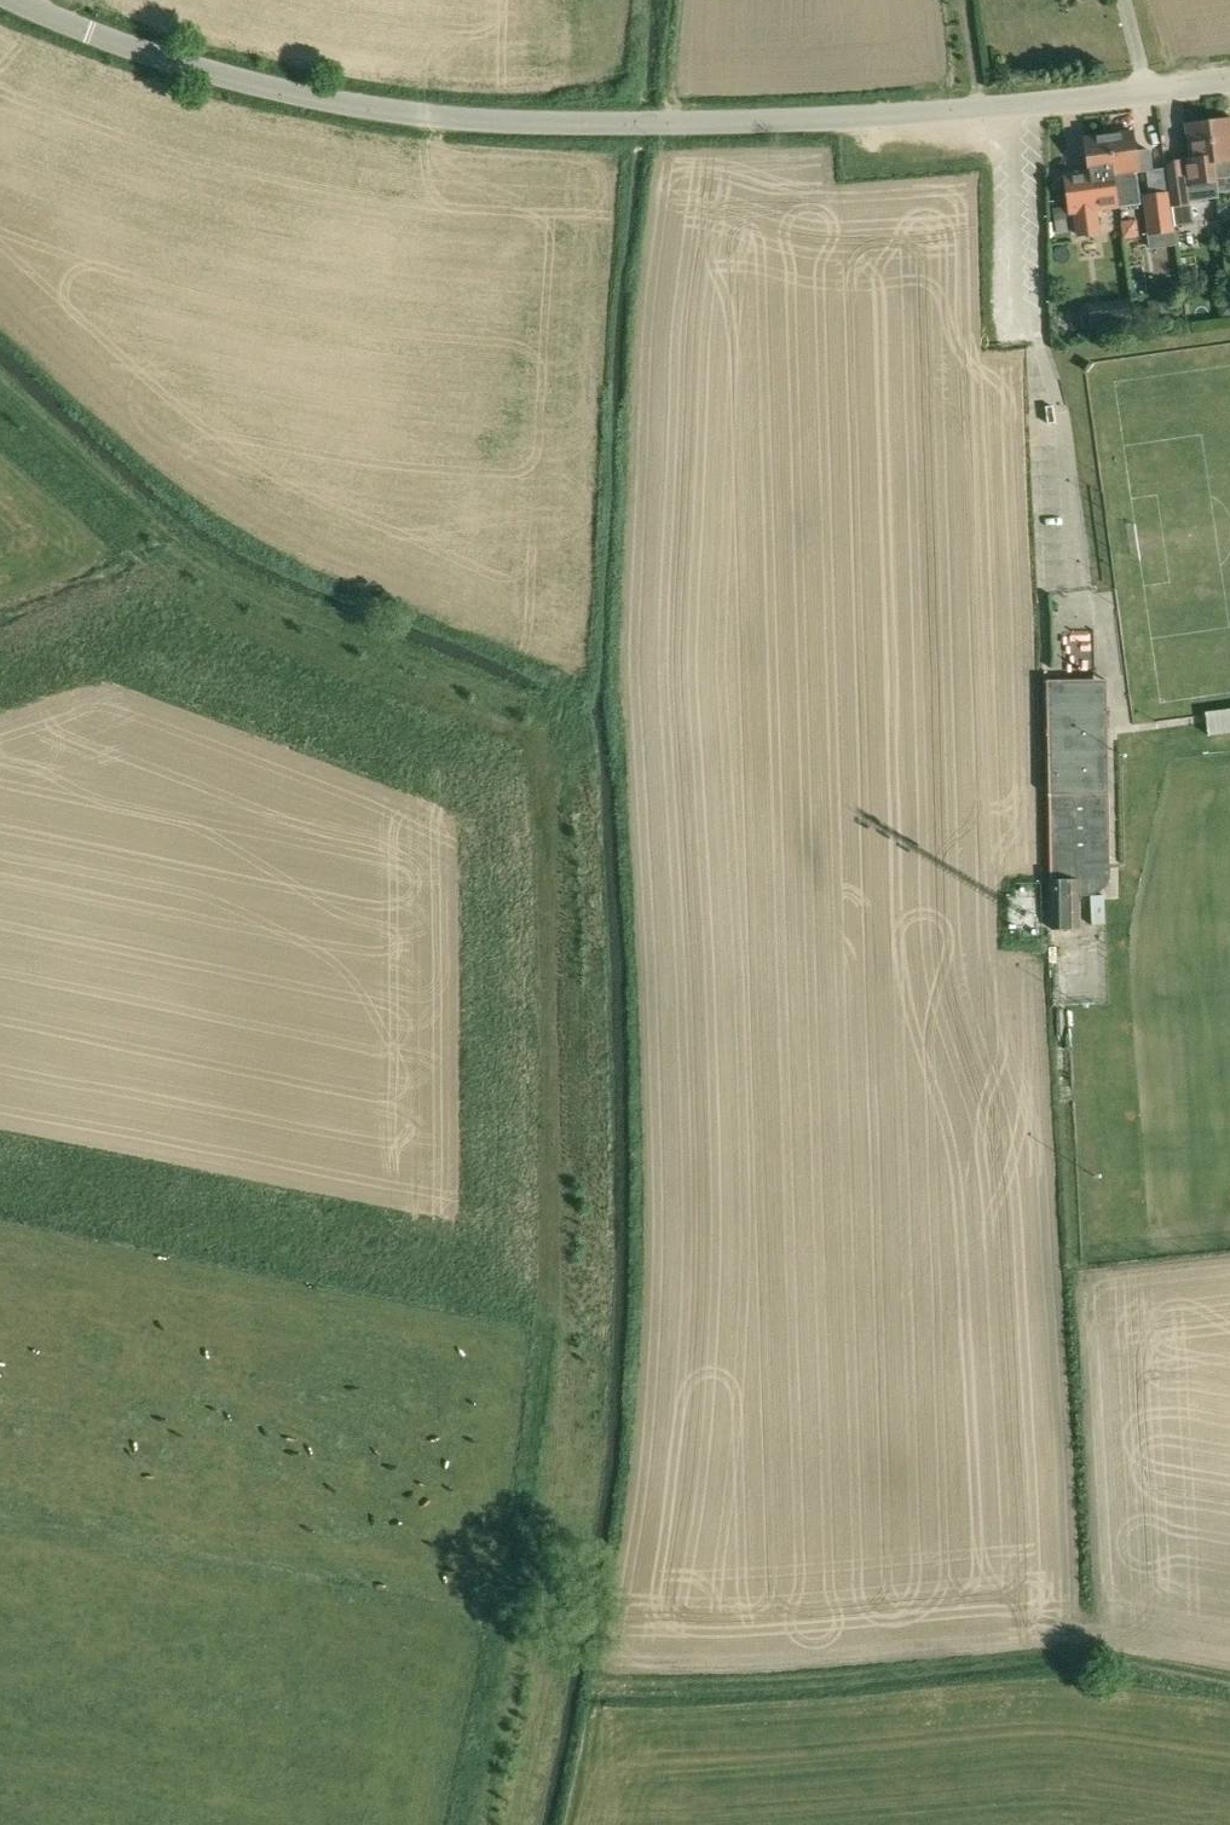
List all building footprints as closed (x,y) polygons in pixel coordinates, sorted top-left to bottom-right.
[(1209,121),(1217,179),(1229,177),(1229,118),(1209,121)] [(1164,161),(1168,191),(1171,208),(1189,205),(1186,186),(1217,181),(1217,179),(1209,121),(1185,124),(1189,158),(1182,159),(1164,161)] [(1136,151),(1133,131),(1110,134),(1118,208),(1140,205),(1136,172),(1152,170),(1149,149),(1136,151)] [(1073,201),(1078,234),(1098,231),(1096,211),(1118,208),(1110,134),(1083,137),(1092,198),(1073,201)] [(1168,191),(1142,195),(1149,235),(1174,231),(1174,227),(1171,208),(1168,191)] [(1189,205),(1171,208),(1174,227),(1192,224),(1189,205)] [(1067,218),(1066,206),(1054,207),(1056,220),(1067,218)] [(1137,235),(1135,218),(1120,220),(1122,237),(1137,235)] [(1174,231),(1149,235),(1151,248),(1176,244),(1174,231)] [(1148,301),(1150,318),(1169,316),(1167,298),(1148,301)] [(1089,309),(1093,334),(1132,329),(1129,304),(1089,309)] [(1218,306),(1220,320),(1229,319),(1229,304),(1218,306)] [(1046,680),(1050,929),(1079,929),(1079,895),(1083,896),(1091,894),(1094,894),(1097,892),(1101,890),(1103,887),(1105,885),(1108,882),(1109,878),(1110,874),(1110,869),(1107,679),(1046,680)] [(1208,736),(1229,733),(1229,708),(1205,712),(1208,736)] [(1106,925),(1104,900),(1104,896),(1092,896),(1093,925),(1106,925)]
